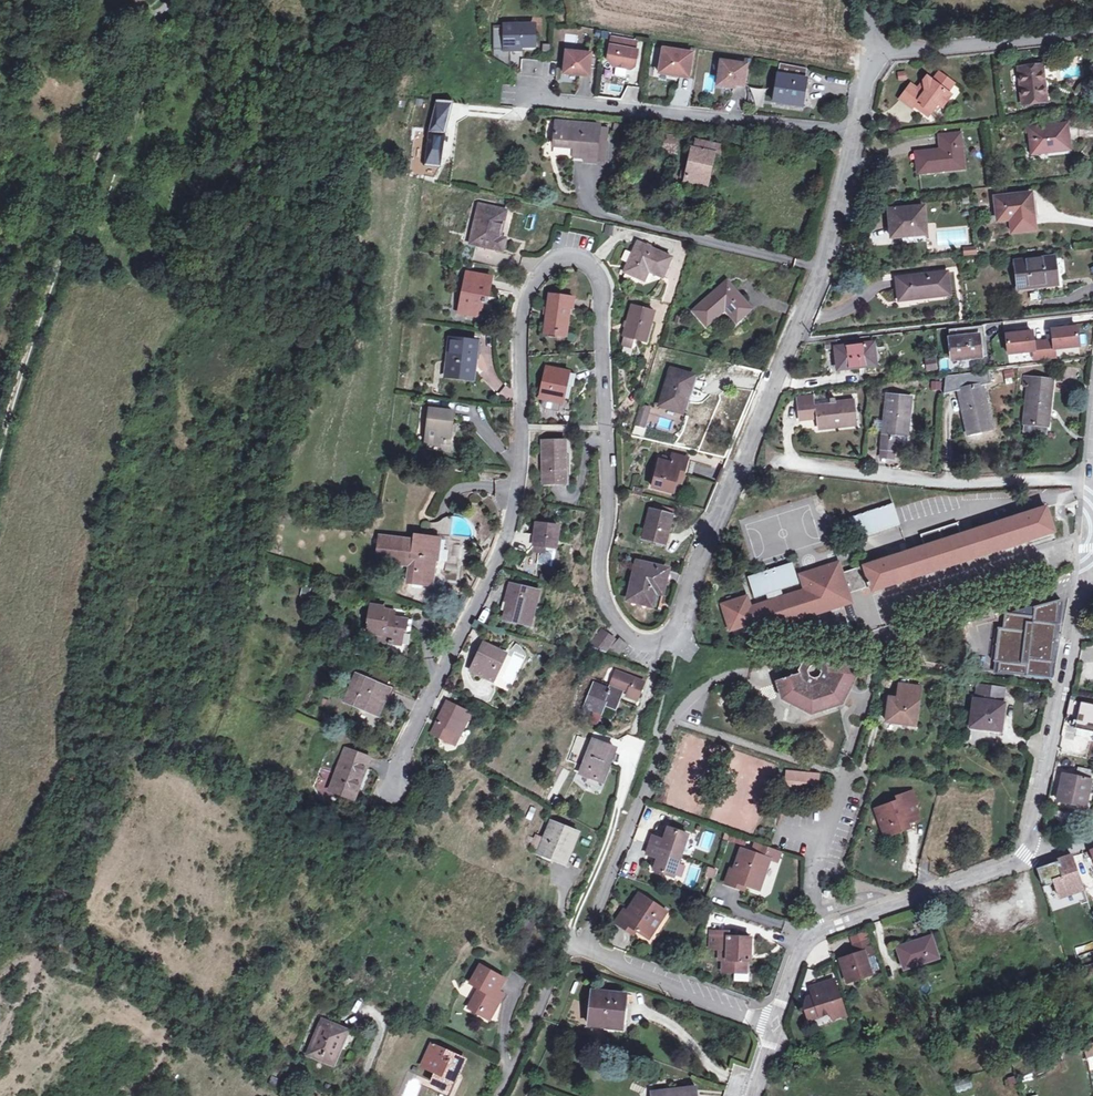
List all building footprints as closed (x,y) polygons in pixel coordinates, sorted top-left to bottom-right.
[(536,25),(495,24),(496,57),(512,67),(513,48),(518,48),(518,45),(536,45),(536,25)] [(638,51),(636,50),(637,42),(613,37),(608,59),(613,65),(632,69),(635,67),(638,51)] [(693,53),(664,48),(660,73),(689,77),(693,53)] [(592,54),(567,51),(565,73),(590,76),(592,54)] [(747,64),(721,60),(718,85),(735,88),(735,84),(744,86),(747,64)] [(1045,103),(1040,64),(1021,67),(1026,105),(1045,103)] [(806,91),(807,80),(808,70),(780,65),(779,75),(776,102),(801,106),(803,91),(806,91)] [(922,106),(932,113),(938,104),(944,108),(953,96),(949,93),(955,84),(944,76),(938,76),(934,81),(931,79),(927,79),(919,90),(911,85),(901,99),(914,109),(915,106),(919,101),(923,104),(922,106)] [(760,102),(761,91),(753,90),(751,101),(760,102)] [(423,165),(441,167),(446,132),(449,120),(451,99),(433,97),(424,157),(423,165)] [(919,101),(915,106),(929,117),(932,113),(922,106),(923,104),(919,101)] [(555,147),(568,148),(575,149),(599,151),(601,127),(557,122),(555,147)] [(1071,152),(1068,126),(1031,130),(1034,156),(1071,152)] [(798,142),(811,143),(812,136),(798,134),(798,142)] [(939,137),(941,151),(917,154),(919,174),(965,169),(961,135),(939,137)] [(671,136),(669,152),(678,152),(679,137),(671,136)] [(693,148),(685,181),(709,185),(716,154),(721,155),(722,146),(698,142),(696,149),(693,148)] [(598,163),(599,151),(575,149),(574,158),(585,159),(585,162),(598,163)] [(1035,219),(1032,197),(998,201),(1001,222),(1014,220),(1016,235),(1036,233),(1035,219)] [(481,205),(472,243),(504,250),(507,238),(501,237),(507,211),(481,205)] [(927,236),(925,211),(892,214),(895,241),(905,240),(904,238),(927,236)] [(616,229),(608,227),(606,237),(614,238),(616,229)] [(638,243),(625,272),(642,280),(647,270),(664,277),(673,257),(638,243)] [(1058,284),(1055,261),(1017,265),(1019,290),(1041,288),(1041,286),(1058,284)] [(467,273),(460,313),(480,316),(482,303),(484,303),(485,299),(481,299),(481,294),(488,296),(492,277),(467,273)] [(951,297),(949,275),(899,280),(901,299),(929,297),(930,299),(951,297)] [(728,306),(740,319),(752,309),(729,282),(695,311),(707,325),(725,309),(728,306)] [(559,326),(568,328),(571,307),(574,307),(576,297),(551,293),(549,307),(547,314),(544,332),(558,334),(559,326)] [(624,335),(637,338),(647,341),(656,312),(633,306),(624,335)] [(736,322),(740,319),(728,306),(725,309),(736,322)] [(567,335),(568,328),(559,326),(558,334),(567,335)] [(980,327),(981,337),(996,335),(995,326),(980,327)] [(981,337),(980,327),(950,330),(953,360),(983,356),(981,337)] [(1056,341),(1044,343),(1046,359),(1056,358),(1055,350),(1081,347),(1079,328),(1054,331),(1056,341)] [(1032,333),(1007,336),(1009,355),(1035,352),(1036,360),(1046,359),(1044,343),(1033,344),(1032,333)] [(634,348),(637,338),(624,335),(622,344),(634,348)] [(453,364),(452,376),(473,379),(475,356),(478,356),(479,343),(451,339),(448,363),(453,364)] [(878,365),(875,344),(837,348),(839,369),(878,365)] [(937,361),(926,362),(928,373),(939,372),(937,361)] [(549,367),(541,396),(563,401),(570,372),(549,367)] [(672,369),(660,406),(680,412),(685,395),(689,396),(695,376),(672,369)] [(1028,420),(1052,422),(1058,377),(1029,374),(1027,384),(1032,385),(1028,420)] [(993,432),(984,388),(992,386),(990,376),(949,381),(947,396),(960,393),(969,437),(993,432)] [(942,382),(931,382),(932,391),(942,391),(942,382)] [(993,407),(1002,407),(1003,395),(994,394),(993,407)] [(895,437),(906,439),(911,402),(888,399),(881,449),(893,451),(895,442),(895,437)] [(800,407),(801,417),(816,415),(817,428),(856,424),(853,402),(800,407)] [(427,440),(441,442),(451,443),(453,432),(454,425),(455,411),(431,408),(427,440)] [(641,412),(637,425),(644,427),(648,414),(641,412)] [(1052,422),(1028,420),(1027,428),(1051,431),(1052,422)] [(544,441),(545,484),(568,483),(567,441),(544,441)] [(673,463),(665,461),(662,460),(655,487),(675,492),(677,482),(680,472),(685,473),(688,460),(674,456),(674,457),(673,463)] [(683,483),(685,473),(680,472),(677,482),(683,483)] [(852,519),(858,540),(903,526),(897,509),(896,505),(852,519)] [(754,608),(751,598),(726,606),(735,632),(754,627),(756,635),(854,604),(851,594),(872,587),(873,592),(1056,533),(1048,508),(963,535),(960,524),(923,535),(927,547),(912,552),(844,573),(841,564),(803,576),(808,591),(754,608)] [(650,509),(643,538),(667,544),(674,515),(650,509)] [(535,545),(548,547),(558,548),(561,526),(538,524),(535,545)] [(413,568),(410,588),(435,591),(437,574),(459,577),(463,547),(416,541),(416,545),(383,542),(380,567),(404,570),(404,567),(413,568)] [(547,553),(548,547),(535,545),(530,551),(547,553)] [(554,567),(554,557),(539,557),(539,567),(554,567)] [(660,581),(666,582),(669,570),(638,563),(629,599),(655,605),(658,592),(660,581)] [(802,584),(795,564),(751,578),(758,598),(802,584)] [(664,593),(666,582),(660,581),(658,592),(664,593)] [(508,610),(506,620),(532,625),(536,607),(533,606),(538,590),(511,584),(507,601),(512,602),(510,610),(508,610)] [(1052,680),(1061,601),(1036,608),(1035,617),(1007,614),(1005,629),(1000,629),(996,662),(1001,663),(1000,673),(1052,680)] [(395,645),(396,643),(403,644),(404,630),(406,630),(407,619),(394,618),(395,611),(382,609),(383,606),(372,605),(370,622),(371,622),(370,634),(381,635),(380,641),(389,642),(388,645),(395,645)] [(644,622),(647,614),(637,610),(634,619),(644,622)] [(604,630),(596,639),(608,649),(616,639),(604,630)] [(620,654),(628,646),(621,639),(613,647),(620,654)] [(496,676),(505,660),(486,650),(473,677),(494,688),(500,677),(496,676)] [(799,669),(800,673),(801,672),(803,675),(809,673),(808,670),(811,666),(816,664),(820,666),(822,671),(830,669),(828,664),(830,663),(829,659),(815,655),(806,659),(799,669)] [(830,669),(822,671),(819,676),(814,678),(810,675),(809,673),(803,675),(801,672),(800,673),(792,675),(792,677),(787,679),(787,677),(777,680),(780,689),(781,689),(790,686),(792,690),(798,694),(794,699),(811,708),(839,699),(848,681),(844,678),(847,672),(845,668),(853,665),(854,664),(852,656),(842,659),(843,661),(838,662),(837,661),(830,663),(828,664),(830,669)] [(507,661),(505,660),(496,676),(500,677),(507,661)] [(790,686),(781,689),(784,697),(793,703),(792,704),(803,710),(804,709),(811,713),(822,710),(822,711),(833,707),(833,706),(842,703),(846,694),(848,695),(853,684),(852,683),(856,674),(854,667),(853,665),(845,668),(847,672),(844,678),(848,681),(839,699),(811,708),(794,699),(798,694),(792,690),(790,686)] [(594,711),(603,715),(607,705),(617,708),(624,690),(629,692),(627,696),(638,700),(644,683),(615,671),(610,683),(612,683),(609,690),(595,684),(585,708),(594,711)] [(345,701),(375,714),(377,709),(381,711),(391,689),(357,674),(345,701)] [(975,728),(1003,732),(1009,687),(981,684),(975,728)] [(900,686),(898,700),(891,700),(888,723),(917,726),(921,689),(900,686)] [(1076,719),(1075,727),(1092,731),(1092,704),(1080,701),(1080,696),(1073,695),(1070,695),(1065,717),(1076,719)] [(631,715),(634,706),(625,703),(621,712),(631,715)] [(450,707),(434,738),(457,749),(472,718),(450,707)] [(598,726),(603,715),(594,711),(590,723),(598,726)] [(578,754),(587,758),(594,741),(585,738),(578,754)] [(594,741),(587,758),(581,773),(603,781),(616,748),(594,740),(594,741)] [(364,766),(368,767),(371,758),(346,748),(330,790),(355,800),(359,789),(356,788),(364,766)] [(359,789),(368,767),(364,766),(356,788),(359,789)] [(1066,777),(1060,802),(1072,804),(1070,815),(1073,819),(1080,820),(1083,818),(1086,807),(1092,775),(1092,772),(1080,769),(1078,780),(1066,777)] [(792,783),(792,787),(805,788),(806,774),(785,772),(784,782),(792,783)] [(911,828),(921,824),(916,809),(920,808),(916,795),(899,800),(900,804),(878,812),(883,830),(890,833),(894,832),(895,835),(898,837),(908,834),(906,828),(910,826),(911,828)] [(552,824),(541,852),(566,862),(577,834),(552,824)] [(651,869),(671,875),(685,833),(664,826),(660,839),(649,835),(644,853),(655,857),(651,869)] [(780,854),(754,847),(753,854),(762,856),(761,859),(769,861),(777,864),(780,854)] [(740,854),(735,876),(731,875),(728,890),(747,894),(748,890),(761,892),(769,861),(761,859),(740,854)] [(1085,890),(1074,857),(1067,859),(1069,864),(1061,867),(1059,862),(1051,865),(1064,897),(1085,890)] [(768,877),(774,880),(779,867),(773,865),(768,877)] [(708,868),(706,878),(715,880),(718,871),(708,868)] [(637,894),(626,912),(623,910),(615,923),(630,932),(633,927),(644,933),(651,922),(656,925),(665,910),(637,894)] [(513,938),(522,942),(532,920),(519,915),(518,918),(521,920),(513,938)] [(532,920),(522,942),(526,944),(536,922),(532,920)] [(718,947),(718,951),(722,951),(722,957),(722,970),(746,971),(746,958),(746,952),(750,952),(750,935),(728,934),(728,930),(710,929),(710,947),(718,947)] [(940,960),(932,938),(897,949),(904,972),(940,960)] [(871,974),(866,958),(874,956),(877,954),(872,940),(855,946),(857,955),(841,960),(847,980),(859,976),(860,979),(871,975),(871,974)] [(1072,947),(1075,957),(1092,951),(1092,946),(1092,941),(1072,947)] [(874,956),(866,958),(871,974),(880,971),(874,956)] [(495,999),(499,991),(506,979),(481,965),(471,983),(480,988),(470,1007),(490,1019),(500,1002),(495,999)] [(342,980),(339,988),(348,992),(351,984),(342,980)] [(819,1012),(821,1017),(831,1014),(833,1019),(845,1015),(833,981),(814,987),(817,996),(807,999),(806,1008),(808,1015),(819,1012)] [(504,994),(499,991),(495,999),(500,1002),(504,994)] [(626,999),(594,993),(590,1025),(621,1030),(626,999)] [(810,1021),(821,1017),(819,1012),(808,1015),(810,1021)] [(323,1020),(309,1053),(333,1063),(341,1043),(343,1043),(348,1031),(323,1020)] [(453,1071),(458,1074),(465,1059),(432,1045),(422,1066),(437,1072),(432,1083),(448,1091),(452,1083),(453,1080),(450,1079),(453,1071)] [(454,1083),(458,1074),(453,1071),(450,1079),(453,1080),(452,1083),(454,1083)] [(956,1093),(972,1087),(968,1075),(952,1081),(956,1093)]
